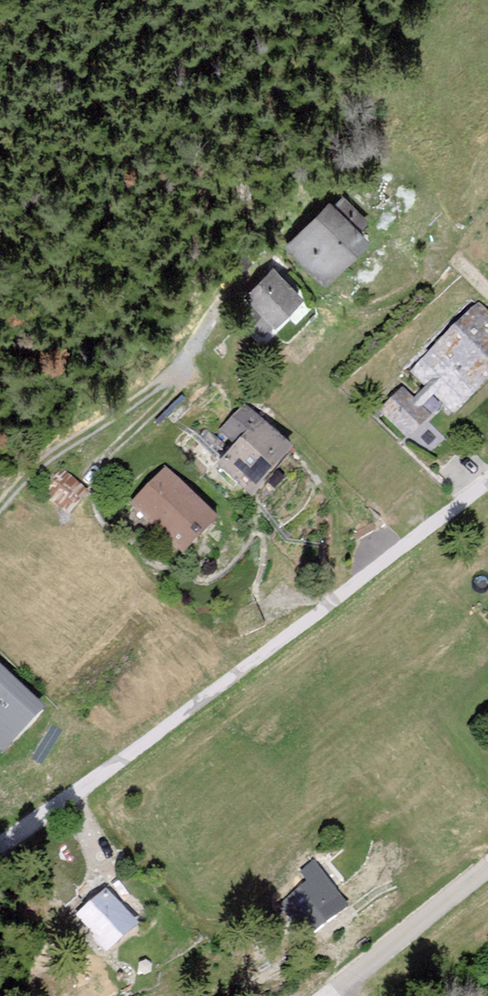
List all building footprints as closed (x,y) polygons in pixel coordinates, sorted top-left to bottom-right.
[(284,246),(323,288),(371,243),(361,232),(369,225),(343,198),(335,206),(331,202),(284,246)] [(272,267),(242,298),(258,314),(251,322),(262,332),(270,324),(275,328),(304,299),(272,267)] [(413,369),(456,415),(487,385),(487,313),(481,305),(413,369)] [(402,390),(378,415),(407,444),(432,419),(402,390)] [(236,450),(219,469),(254,499),(294,454),(244,409),(220,436),(236,450)] [(69,516),(90,492),(61,468),(40,492),(69,516)] [(166,471),(135,503),(187,555),(218,524),(166,471)] [(5,752),(48,706),(0,662),(0,748),(5,752)] [(307,880),(280,901),(305,935),(347,904),(315,860),(300,871),(307,880)] [(107,891),(75,918),(107,956),(139,929),(107,891)]
